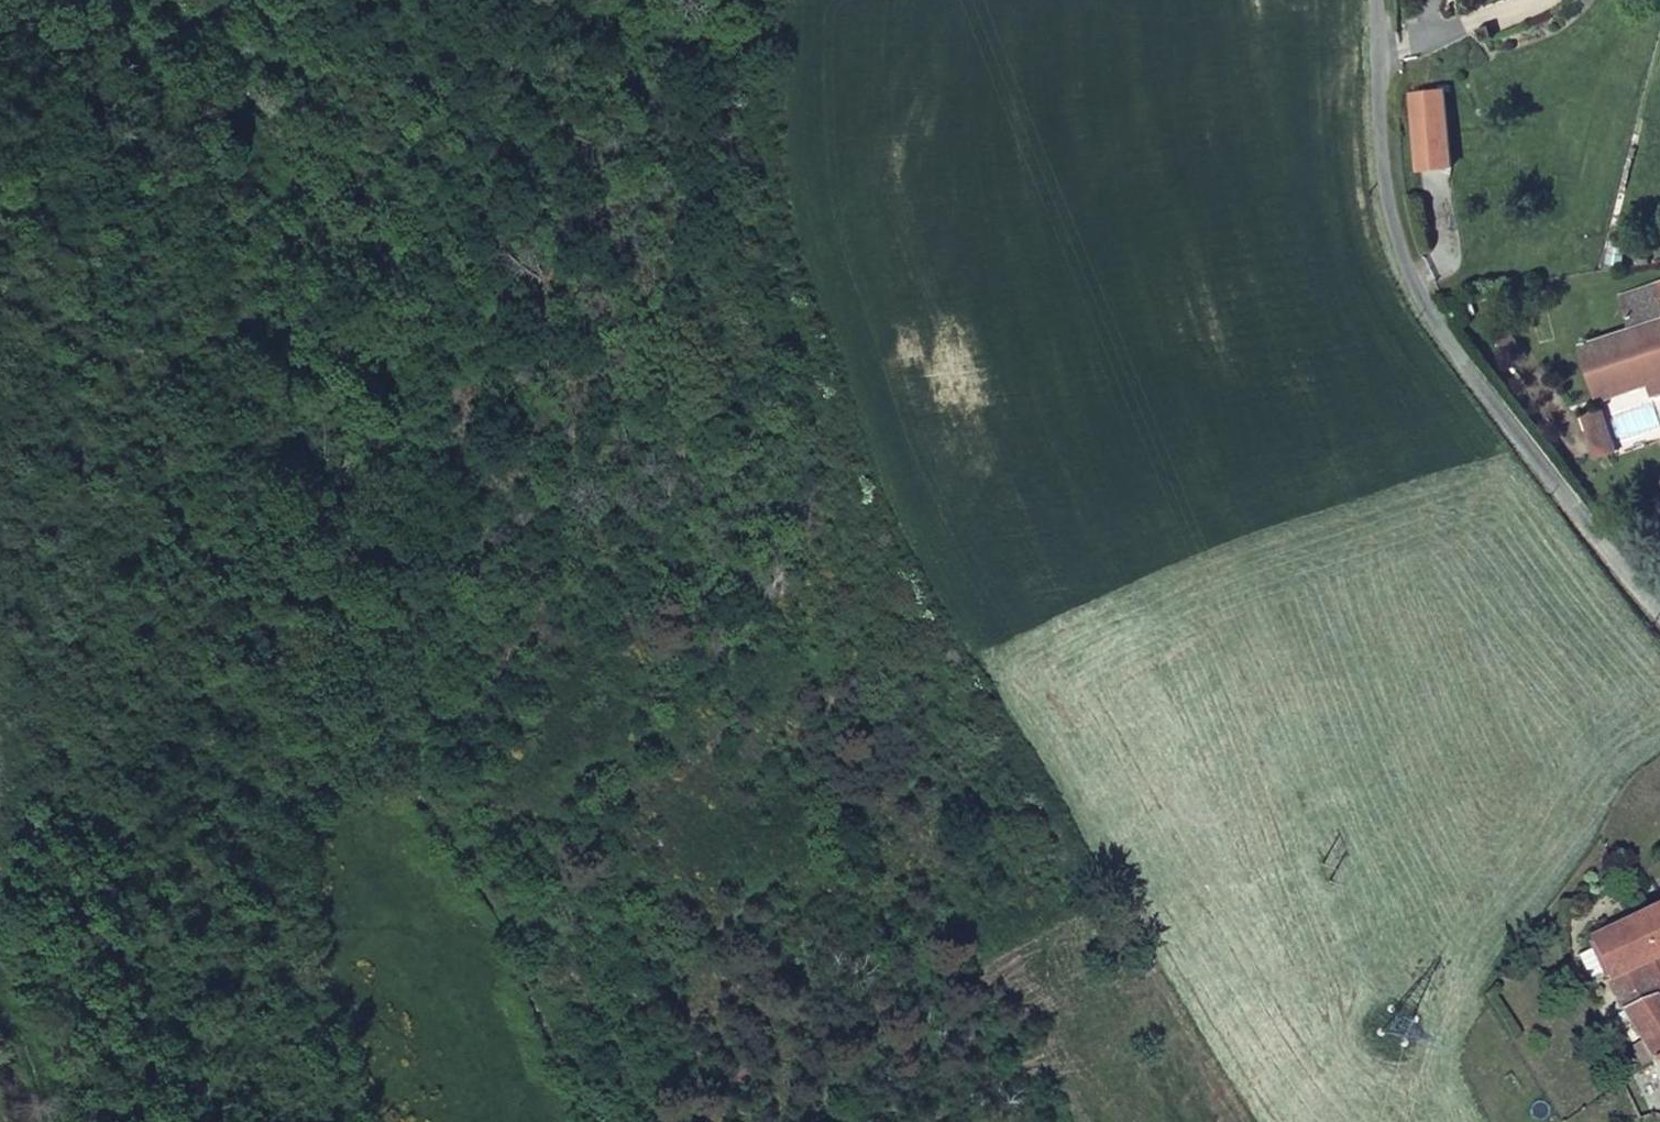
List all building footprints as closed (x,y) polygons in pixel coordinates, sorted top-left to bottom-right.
[(1436,80),(1404,83),(1410,160),(1442,158),(1436,80)] [(1657,278),(1621,292),(1635,326),(1587,342),(1603,391),(1652,375),(1657,387),(1659,386),(1659,285),(1657,278)] [(1616,446),(1602,404),(1586,409),(1600,451),(1616,446)] [(1600,965),(1647,1064),(1634,1070),(1645,1092),(1657,1087),(1659,1093),(1659,1005),(1652,987),(1659,983),(1659,897),(1585,932),(1589,942),(1600,965)] [(1600,965),(1589,942),(1574,949),(1585,972),(1600,965)]
